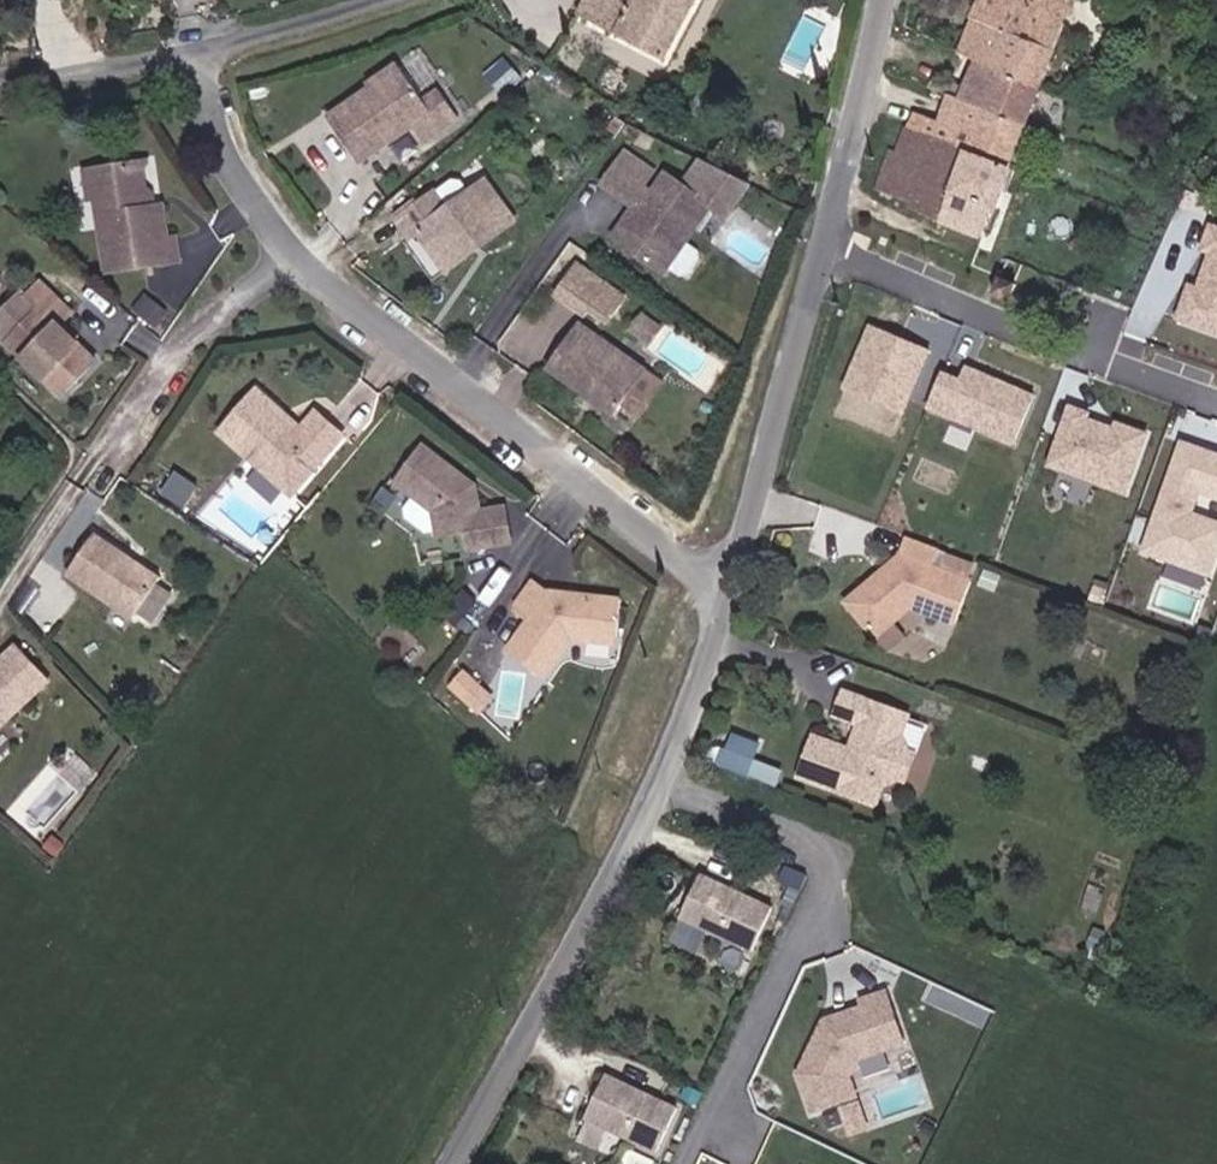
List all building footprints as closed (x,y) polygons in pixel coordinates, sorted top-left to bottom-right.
[(698,0),(588,0),(582,10),(669,54),(698,0)] [(1043,82),(1066,19),(1022,0),(980,0),(961,45),(995,61),(1043,82)] [(1066,19),(1073,0),(1022,0),(1066,19)] [(785,58),(802,68),(826,24),(809,15),(785,58)] [(944,85),(981,100),(995,61),(961,45),(944,85)] [(981,100),(1029,121),(1043,82),(995,61),(981,100)] [(368,158),(417,124),(423,133),(462,106),(448,86),(432,97),(409,64),(337,114),(368,158)] [(944,85),(933,80),(917,124),(941,132),(941,135),(1015,160),(1029,121),(981,100),(944,85)] [(882,182),(990,230),(1015,160),(941,135),(941,132),(917,124),(912,122),(882,182)] [(648,163),(619,144),(601,170),(624,187),(632,186),(638,178),(648,163)] [(77,165),(85,191),(80,192),(100,268),(172,256),(168,233),(158,234),(152,203),(144,204),(130,206),(128,183),(124,151),(77,165)] [(679,234),(705,197),(719,207),(742,174),(697,151),(678,178),(660,165),(647,184),(637,198),(628,199),(607,229),(657,265),(661,259),(679,234)] [(80,192),(85,191),(77,165),(67,167),(74,193),(80,192)] [(637,198),(647,184),(638,178),(632,186),(624,187),(601,170),(596,177),(628,199),(637,198)] [(423,183),(388,212),(403,229),(411,223),(433,255),(469,228),(475,237),(508,213),(476,177),(435,198),(423,183)] [(144,204),(135,182),(128,183),(130,206),(144,204)] [(1208,222),(1198,250),(1205,252),(1194,283),(1187,281),(1173,320),(1216,336),(1216,225),(1208,222)] [(475,237),(469,228),(433,255),(439,262),(475,237)] [(681,267),(693,250),(692,243),(679,234),(661,259),(674,268),(681,267)] [(620,298),(569,264),(554,285),(605,320),(620,298)] [(1025,294),(1031,276),(1004,270),(999,285),(1025,294)] [(66,307),(34,276),(21,290),(34,303),(2,335),(57,387),(89,354),(54,320),(66,307)] [(652,321),(632,306),(621,322),(641,336),(652,321)] [(604,409),(636,362),(575,320),(543,367),(604,409)] [(922,347),(864,323),(836,390),(894,413),(922,347)] [(944,361),(924,410),(1012,446),(1032,397),(944,361)] [(298,422),(255,383),(217,425),(291,489),(342,433),(313,406),(298,422)] [(1067,407),(1046,467),(1121,493),(1142,433),(1067,407)] [(1178,439),(1140,552),(1214,577),(1216,569),(1216,520),(1191,512),(1197,494),(1216,501),(1216,452),(1178,439)] [(468,492),(420,450),(392,485),(426,515),(427,535),(427,540),(455,539),(456,555),(498,552),(495,518),(469,519),(468,492)] [(179,499),(192,479),(172,466),(159,487),(179,499)] [(427,535),(426,515),(407,499),(397,518),(415,534),(427,535)] [(131,610),(159,570),(93,525),(65,565),(131,610)] [(906,548),(850,593),(873,624),(907,596),(916,600),(961,615),(975,572),(936,559),(942,540),(912,529),(906,548)] [(545,676),(574,627),(579,618),(620,619),(618,581),(544,584),(528,573),(509,599),(526,610),(501,643),(545,676)] [(448,616),(471,595),(458,582),(436,603),(448,616)] [(916,600),(907,596),(873,624),(877,630),(916,600)] [(574,627),(620,625),(620,619),(579,618),(574,627)] [(13,635),(0,646),(0,711),(45,671),(13,635)] [(485,692),(462,670),(450,683),(472,705),(485,692)] [(833,737),(819,745),(789,736),(777,771),(862,802),(866,790),(892,774),(900,749),(888,731),(898,708),(833,683),(822,712),(829,715),(833,737)] [(752,944),(772,900),(701,867),(680,910),(752,944)] [(860,1048),(905,1033),(888,983),(865,991),(867,998),(827,1012),(829,1021),(824,1032),(819,1030),(802,1065),(815,1101),(858,1086),(851,1068),(860,1048)] [(680,1100),(608,1067),(588,1110),(659,1143),(680,1100)]
